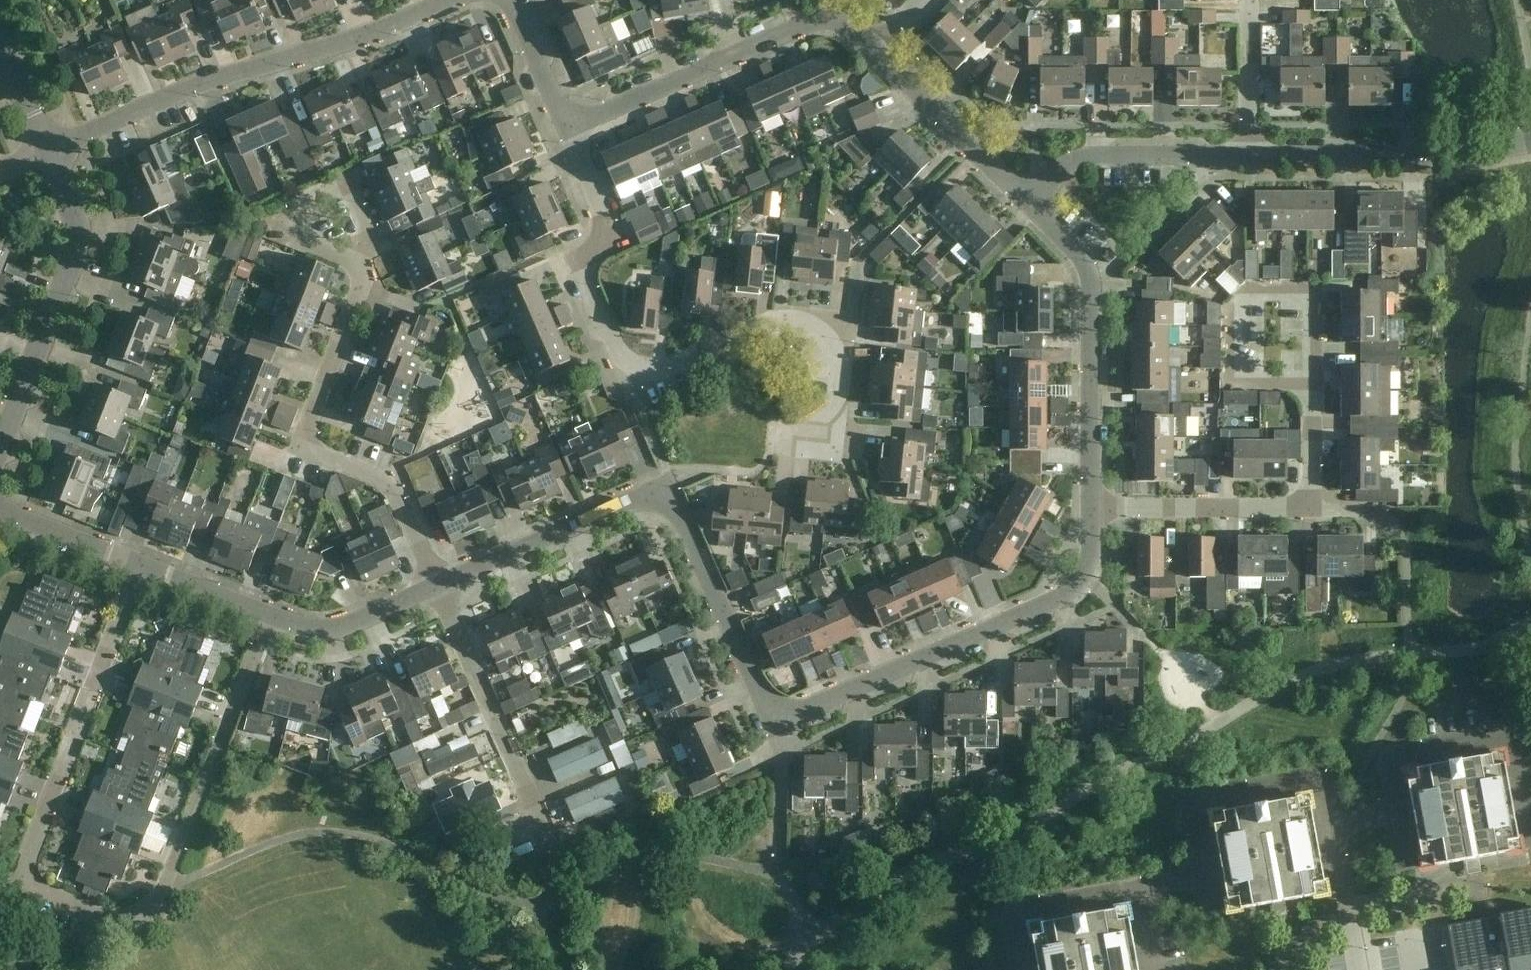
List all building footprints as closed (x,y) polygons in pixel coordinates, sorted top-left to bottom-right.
[(158,17),(176,57),(176,58),(177,60),(197,52),(185,25),(197,20),(188,0),(179,0),(166,6),(170,14),(160,19),(159,16),(158,17)] [(230,0),(223,0),(218,2),(217,0),(200,0),(194,2),(205,26),(217,20),(227,44),(246,36),(246,35),(230,0)] [(246,36),(247,38),(267,29),(260,14),(272,9),(268,0),(230,0),(246,35),(246,36)] [(280,16),(292,11),(297,22),(316,14),(316,13),(310,0),(273,0),(280,16)] [(316,14),(317,16),(337,8),(333,0),(310,0),(316,13),(316,14)] [(599,28),(590,8),(594,6),(592,0),(578,0),(565,6),(569,16),(558,21),(567,42),(599,28)] [(688,15),(685,0),(661,0),(664,19),(688,15)] [(688,15),(710,10),(709,0),(685,0),(688,15)] [(1159,11),(1184,11),(1184,0),(1159,0),(1159,11)] [(1315,11),(1340,11),(1340,0),(1315,0),(1315,11)] [(924,40),(940,55),(965,30),(958,22),(964,16),(951,2),(936,17),(942,22),(924,40)] [(157,66),(176,58),(176,57),(158,17),(152,5),(126,16),(129,22),(124,24),(135,48),(147,42),(157,66)] [(994,50),(1003,41),(1012,32),(1012,31),(1021,23),(1009,11),(1001,20),(1003,23),(984,41),(994,50)] [(1189,24),(1215,24),(1215,11),(1189,11),(1189,24)] [(1310,24),(1310,11),(1283,11),(1283,24),(1310,24)] [(616,56),(612,46),(618,43),(610,23),(599,28),(567,42),(576,62),(587,57),(592,68),(597,65),(602,77),(632,63),(627,52),(616,56)] [(1021,23),(1012,31),(1012,32),(1003,41),(1012,50),(1014,49),(1029,55),(1029,38),(1029,26),(1021,23)] [(110,87),(109,87),(110,90),(130,81),(118,55),(131,50),(120,26),(100,35),(103,44),(93,48),(92,46),(91,46),(110,87)] [(1041,106),(1063,106),(1063,55),(1042,55),(1042,26),(1029,26),(1029,38),(1029,55),(1029,65),(1042,65),(1042,70),(1041,70),(1041,106)] [(478,29),(458,38),(474,74),(486,69),(491,81),(510,72),(499,47),(488,51),(478,29)] [(981,46),(965,30),(940,55),(956,71),(981,46)] [(474,74),(458,38),(437,47),(447,69),(436,74),(448,100),(467,91),(462,80),(474,74)] [(1084,65),(1097,65),(1097,38),(1084,38),(1084,55),(1063,55),(1063,106),(1085,106),(1085,70),(1084,70),(1084,65)] [(1109,106),(1131,106),(1131,70),(1121,70),(1121,49),(1110,49),(1110,38),(1097,38),(1097,65),(1110,65),(1110,70),(1109,70),(1109,106)] [(1165,65),(1165,38),(1152,38),(1152,65),(1165,65)] [(1165,38),(1165,65),(1165,73),(1177,73),(1177,106),(1199,106),(1199,70),(1199,56),(1178,56),(1178,38),(1165,38)] [(1324,53),(1303,53),(1303,106),(1325,106),(1325,65),(1337,65),(1337,38),(1324,38),(1324,53)] [(1350,38),(1337,38),(1337,65),(1349,65),(1349,106),(1371,106),(1371,57),(1350,57),(1350,38)] [(110,87),(91,46),(92,49),(82,53),(78,45),(58,54),(68,77),(80,72),(90,95),(109,87),(110,87)] [(1281,106),(1303,106),(1303,53),(1272,53),(1272,79),(1281,79),(1281,106)] [(1393,106),(1393,79),(1414,79),(1414,53),(1389,53),(1389,57),(1371,57),(1371,106),(1393,106)] [(392,67),(409,105),(420,101),(425,113),(446,104),(434,77),(421,82),(410,56),(390,65),(391,67),(392,67)] [(826,57),(806,66),(820,97),(840,89),(826,57)] [(1005,105),(1019,72),(998,63),(984,96),(1005,105)] [(759,68),(766,83),(780,115),(800,106),(786,75),(775,79),(769,64),(759,68)] [(820,97),(806,66),(786,75),(800,106),(820,97)] [(392,67),(391,67),(373,75),(383,99),(371,104),(383,131),(403,123),(398,110),(409,105),(392,67)] [(1153,70),(1131,70),(1131,106),(1153,106),(1153,70)] [(1222,70),(1199,70),(1199,106),(1222,106),(1222,70)] [(322,88),(340,129),(351,124),(357,136),(369,131),(373,140),(366,143),(371,153),(386,147),(365,100),(353,105),(343,82),(336,85),(335,82),(322,88)] [(780,115),(766,83),(746,92),(751,103),(741,107),(752,132),(762,128),(760,123),(780,115)] [(340,129),(322,88),(310,94),(311,96),(304,99),(315,123),(302,128),(313,151),(333,142),(330,134),(340,129)] [(682,120),(701,164),(720,155),(701,112),(694,96),(685,100),(692,116),(682,120)] [(249,108),(266,146),(279,140),(285,154),(295,149),(297,154),(310,149),(297,121),(285,126),(275,102),(272,103),(270,99),(249,108)] [(880,123),(871,102),(850,111),(859,133),(880,123)] [(740,146),(737,138),(747,134),(736,109),(726,113),(721,103),(701,112),(720,155),(740,146)] [(228,117),(231,122),(228,123),(238,147),(226,152),(245,197),(264,189),(258,174),(262,172),(253,151),(266,146),(249,108),(228,117)] [(665,110),(656,114),(681,172),(701,164),(682,120),(671,125),(665,110)] [(486,154),(487,155),(528,137),(521,121),(518,122),(517,119),(503,125),(499,114),(462,130),(467,141),(470,161),(486,154)] [(653,133),(643,138),(661,181),(681,172),(656,114),(647,118),(653,133)] [(880,151),(872,143),(875,140),(870,129),(837,144),(862,169),(873,158),(889,173),(916,146),(900,131),(880,151)] [(218,160),(207,135),(195,140),(206,165),(218,160)] [(528,137),(487,155),(495,174),(484,179),(489,190),(515,179),(510,168),(534,157),(532,154),(535,153),(528,137)] [(643,138),(623,147),(641,189),(661,181),(643,138)] [(125,177),(134,197),(169,182),(169,180),(180,175),(165,143),(143,153),(149,166),(125,177)] [(916,146),(889,173),(904,189),(893,200),(902,209),(920,191),(911,182),(931,162),(916,146)] [(603,155),(616,186),(621,198),(641,189),(623,147),(603,155)] [(368,180),(378,201),(431,177),(426,166),(416,170),(406,150),(383,160),(388,171),(368,180)] [(436,189),(431,177),(378,201),(387,222),(407,214),(413,227),(436,216),(426,193),(436,189)] [(517,207),(523,220),(558,205),(548,183),(526,193),(520,181),(495,192),(504,213),(517,207)] [(164,208),(169,219),(172,224),(201,223),(186,189),(175,194),(169,182),(134,197),(143,217),(164,208)] [(935,190),(917,208),(926,217),(930,214),(944,228),(971,201),(957,186),(944,199),(935,190)] [(1282,230),(1282,195),(1256,194),(1256,242),(1267,242),(1267,230),(1282,230)] [(1381,232),(1381,194),(1358,194),(1358,221),(1345,221),(1345,251),(1332,251),(1332,280),(1345,280),(1345,251),(1369,251),(1369,232),(1381,232)] [(1381,194),(1381,232),(1393,232),(1393,248),(1418,249),(1418,221),(1404,221),(1404,194),(1381,194)] [(1307,195),(1282,195),(1282,230),(1307,230),(1307,195)] [(1334,195),(1307,195),(1307,230),(1334,230),(1334,195)] [(986,215),(971,201),(944,228),(959,243),(986,215)] [(516,238),(519,247),(525,260),(550,249),(545,236),(567,227),(558,205),(523,220),(528,233),(516,238)] [(1190,224),(1215,249),(1240,225),(1221,206),(1212,214),(1206,208),(1190,224)] [(654,214),(633,223),(641,243),(662,235),(654,214)] [(1001,230),(986,215),(959,243),(973,257),(970,260),(979,269),(1002,247),(993,238),(1001,230)] [(409,270),(443,255),(438,243),(449,238),(440,218),(418,227),(422,238),(399,248),(409,270)] [(1190,224),(1175,239),(1200,264),(1215,249),(1190,224)] [(813,284),(817,239),(805,237),(806,228),(784,226),(782,251),(795,253),(792,278),(799,279),(799,282),(813,284)] [(905,226),(896,235),(916,255),(925,247),(905,226)] [(817,239),(813,284),(826,285),(826,282),(834,283),(836,257),(849,259),(852,233),(830,231),(829,240),(817,239)] [(736,287),(737,287),(736,293),(760,296),(760,289),(761,289),(765,259),(777,261),(779,236),(746,233),(742,236),(741,248),(740,248),(736,287)] [(144,237),(136,258),(183,276),(184,273),(189,275),(190,275),(192,275),(194,275),(195,274),(196,273),(197,272),(198,271),(199,269),(199,268),(199,266),(199,265),(199,263),(198,262),(197,260),(190,258),(195,244),(170,234),(166,245),(144,237)] [(262,242),(258,240),(250,237),(242,257),(254,261),(262,242)] [(897,247),(888,237),(870,255),(879,265),(897,247)] [(5,263),(6,262),(4,261),(11,243),(12,244),(13,243),(0,238),(0,260),(5,263)] [(1199,265),(1200,264),(1175,239),(1159,255),(1184,280),(1185,279),(1191,286),(1206,272),(1199,265)] [(511,249),(498,255),(503,268),(517,263),(511,249)] [(1109,249),(1102,256),(1109,263),(1117,256),(1109,249)] [(1246,251),(1246,280),(1259,280),(1259,251),(1246,251)] [(1294,251),(1281,251),(1281,280),(1294,280),(1294,251)] [(926,275),(933,268),(939,262),(930,253),(917,266),(926,275)] [(443,255),(409,270),(418,292),(442,282),(446,292),(469,282),(460,262),(448,267),(443,255)] [(294,278),(327,291),(335,270),(302,257),(294,278)] [(171,308),(183,276),(136,258),(128,278),(150,287),(145,298),(171,308)] [(726,260),(714,259),(703,258),(701,273),(687,271),(683,310),(709,313),(711,288),(723,289),(726,260)] [(1231,294),(1246,280),(1231,265),(1216,280),(1231,294)] [(1280,267),(1263,267),(1263,280),(1279,280),(1280,267)] [(12,287),(15,280),(0,274),(0,282),(12,287)] [(512,315),(544,301),(535,281),(524,286),(519,275),(495,286),(499,297),(504,295),(512,315)] [(635,290),(631,329),(656,332),(660,302),(672,303),(674,279),(652,276),(650,291),(635,290)] [(1014,290),(1014,311),(1014,312),(1052,312),(1052,289),(1023,289),(1023,277),(999,277),(999,290),(1014,290)] [(322,301),(327,291),(294,278),(287,297),(286,298),(335,317),(338,307),(324,302),(322,301)] [(1147,290),(1173,291),(1173,278),(1147,278),(1147,290)] [(238,301),(245,283),(234,279),(227,297),(238,301)] [(1343,292),(1343,317),(1387,317),(1387,293),(1399,293),(1399,280),(1368,280),(1368,292),(1343,292)] [(10,294),(12,287),(0,282),(0,290),(10,294)] [(915,311),(916,299),(925,300),(926,291),(875,286),(875,293),(872,292),(870,306),(915,311)] [(1173,291),(1147,290),(1147,303),(1138,303),(1138,324),(1138,325),(1169,325),(1169,326),(1173,326),(1173,325),(1186,325),(1186,304),(1173,304),(1173,291)] [(279,316),(279,318),(311,331),(315,320),(316,321),(331,326),(335,317),(286,298),(287,297),(276,293),(268,312),(279,316)] [(470,315),(494,310),(492,298),(468,304),(470,315)] [(512,315),(521,335),(569,314),(565,305),(550,311),(549,311),(544,301),(512,315)] [(871,327),(884,329),(883,342),(921,346),(924,312),(915,311),(870,306),(869,320),(872,320),(871,327)] [(151,347),(152,346),(156,334),(167,339),(175,319),(150,309),(145,320),(123,312),(115,333),(151,347)] [(1052,334),(1052,312),(1014,312),(1014,311),(1003,311),(1003,333),(999,333),(999,346),(1023,346),(1023,334),(1052,334)] [(530,355),(561,341),(557,330),(558,330),(573,323),(569,314),(521,335),(530,354),(530,355)] [(381,319),(375,335),(414,351),(419,340),(429,344),(436,324),(412,315),(408,326),(385,317),(384,320),(381,319)] [(1387,317),(1343,317),(1342,342),(1368,342),(1368,354),(1398,354),(1398,341),(1387,341),(1387,317)] [(303,351),(311,331),(279,318),(271,339),(254,332),(250,344),(275,353),(279,342),(303,351)] [(1133,324),(1133,347),(1169,347),(1169,326),(1169,325),(1138,325),(1138,324),(1133,324)] [(150,383),(158,363),(166,351),(152,346),(151,347),(115,333),(107,353),(129,362),(125,373),(150,383)] [(393,364),(388,375),(413,385),(420,366),(410,362),(414,351),(375,335),(369,351),(371,352),(370,356),(393,364)] [(1204,355),(1221,355),(1221,339),(1204,339),(1204,354),(1204,355)] [(527,380),(534,377),(539,388),(564,377),(560,366),(570,361),(561,341),(530,355),(530,354),(518,359),(527,380)] [(250,357),(242,377),(274,389),(282,369),(271,364),(275,353),(250,344),(246,355),(250,357)] [(1169,347),(1133,347),(1132,368),(1169,368),(1169,347)] [(1011,385),(1046,385),(1046,363),(1037,363),(1037,350),(1011,350),(1011,385)] [(928,355),(902,352),(894,351),(893,364),(875,362),(874,369),(872,369),(870,383),(924,389),(928,355)] [(1201,369),(1204,369),(1221,369),(1221,355),(1204,355),(1204,354),(1201,354),(1201,369)] [(1398,354),(1368,354),(1368,366),(1342,366),(1342,391),(1391,391),(1391,367),(1398,367),(1398,354)] [(1169,368),(1132,368),(1132,391),(1142,391),(1142,403),(1147,403),(1169,403),(1169,368)] [(357,380),(351,396),(391,412),(398,393),(408,397),(413,385),(388,375),(384,386),(361,377),(360,381),(357,380)] [(234,397),(294,420),(299,409),(281,402),(280,404),(272,401),(272,400),(270,400),(274,389),(242,377),(234,397)] [(96,384),(88,405),(123,419),(128,406),(140,411),(147,391),(122,381),(117,392),(96,384)] [(924,389),(870,383),(869,397),(871,397),(871,404),(896,407),(895,420),(921,423),(924,389)] [(1011,407),(1046,407),(1046,385),(1011,385),(1011,407)] [(1005,404),(1006,391),(988,390),(987,403),(1005,404)] [(1391,391),(1342,391),(1342,416),(1368,416),(1368,428),(1398,428),(1398,415),(1391,415),(1391,391)] [(391,412),(351,396),(345,412),(347,414),(346,417),(369,426),(365,437),(389,446),(396,427),(386,423),(391,412)] [(234,397),(226,417),(259,430),(263,419),(264,420),(264,419),(273,423),(272,424),(290,432),(294,420),(234,397)] [(1169,403),(1147,403),(1147,415),(1137,415),(1137,438),(1174,438),(1174,437),(1187,437),(1187,417),(1191,417),(1191,403),(1169,403)] [(123,419),(88,405),(79,425),(101,434),(97,445),(122,455),(130,435),(119,431),(123,419)] [(1011,428),(1046,428),(1046,407),(1011,407),(1011,428)] [(605,428),(593,434),(610,472),(629,463),(621,445),(633,440),(635,444),(636,444),(622,412),(602,421),(605,428)] [(259,430),(226,417),(218,438),(250,450),(259,430)] [(174,433),(181,436),(186,424),(178,422),(174,433)] [(1011,463),(1037,463),(1037,451),(1046,451),(1046,428),(1011,428),(1011,463)] [(1342,440),(1342,465),(1379,465),(1379,451),(1395,451),(1395,441),(1398,441),(1398,428),(1368,428),(1368,440),(1342,440)] [(879,461),(924,466),(925,454),(934,455),(937,433),(911,430),(910,443),(884,440),(884,447),(881,447),(879,461)] [(1246,430),(1236,430),(1221,430),(1221,438),(1221,455),(1221,460),(1234,460),(1234,478),(1261,478),(1261,443),(1246,442),(1246,430)] [(1275,430),(1275,442),(1261,443),(1261,478),(1287,478),(1287,460),(1301,460),(1301,430),(1275,430)] [(610,472),(593,434),(581,439),(577,432),(557,441),(572,472),(570,468),(582,462),(590,481),(610,472)] [(1174,438),(1137,438),(1137,460),(1173,460),(1174,438)] [(1221,455),(1221,438),(1213,438),(1213,455),(1221,455)] [(537,458),(525,464),(542,502),(561,493),(553,475),(563,471),(565,475),(566,475),(552,443),(534,451),(537,458)] [(60,453),(52,474),(88,488),(93,475),(104,480),(112,460),(80,448),(76,459),(60,453)] [(1195,474),(1195,486),(1208,486),(1209,460),(1173,460),(1137,460),(1137,482),(1173,482),(1173,474),(1195,474)] [(924,466),(879,461),(878,475),(881,475),(880,482),(905,485),(904,498),(929,501),(932,479),(923,478),(924,466)] [(542,502),(525,464),(513,469),(509,462),(491,470),(505,502),(506,501),(504,497),(514,493),(522,511),(542,502)] [(1052,497),(1042,491),(1042,475),(1037,475),(1037,463),(1011,463),(1011,476),(1021,476),(1021,479),(1010,498),(1041,516),(1052,497)] [(1379,465),(1342,465),(1342,490),(1368,491),(1368,502),(1398,503),(1398,490),(1391,490),(1391,478),(1379,478),(1379,465)] [(471,492),(458,498),(474,532),(495,523),(486,500),(497,495),(499,500),(500,499),(485,466),(472,471),(474,475),(465,479),(471,492)] [(99,492),(88,488),(52,474),(44,494),(91,513),(99,492)] [(144,509),(146,505),(154,484),(142,479),(133,505),(144,509)] [(813,525),(825,526),(829,481),(816,480),(815,483),(808,482),(805,508),(792,506),(790,532),(812,534),(813,525)] [(146,505),(144,509),(156,514),(148,532),(152,534),(151,536),(167,543),(182,503),(186,493),(155,481),(154,484),(146,505)] [(858,539),(860,513),(862,501),(849,500),(850,486),(843,486),(843,483),(829,481),(825,526),(836,527),(836,537),(858,539)] [(747,534),(752,489),(738,488),(738,491),(730,490),(729,506),(715,505),(712,530),(720,531),(718,546),(734,548),(735,533),(747,534)] [(766,491),(752,489),(747,534),(759,535),(758,545),(780,547),(784,509),(771,508),(772,494),(765,494),(766,491)] [(431,494),(418,499),(432,529),(430,525),(442,520),(452,542),(474,532),(458,498),(437,507),(431,494)] [(187,547),(195,529),(206,533),(207,529),(217,505),(196,497),(193,507),(182,503),(167,543),(183,549),(184,546),(187,547)] [(217,505),(207,529),(218,533),(209,556),(213,557),(212,560),(228,566),(243,527),(224,519),(231,500),(222,497),(218,506),(217,505)] [(1041,516),(1010,498),(999,517),(1030,535),(1041,516)] [(366,537),(383,576),(399,569),(398,566),(401,565),(391,542),(402,537),(392,514),(386,505),(368,513),(376,532),(366,537)] [(999,517),(988,536),(1019,554),(1030,535),(999,517)] [(243,527),(228,566),(244,572),(245,570),(249,571),(258,548),(269,552),(278,529),(258,521),(254,531),(243,527)] [(278,529),(269,552),(280,557),(271,580),(274,581),(273,584),(289,590),(305,550),(285,543),(289,533),(278,529)] [(1034,537),(1049,546),(1053,539),(1038,531),(1034,537)] [(342,564),(353,559),(363,582),(366,580),(367,583),(383,576),(366,537),(347,545),(343,536),(331,541),(334,547),(342,564)] [(1019,554),(988,536),(977,555),(1008,573),(1019,554)] [(1049,546),(1034,537),(1031,544),(1045,552),(1049,546)] [(1164,538),(1138,538),(1138,577),(1150,577),(1150,597),(1175,597),(1175,568),(1164,568),(1164,538)] [(1226,590),(1227,590),(1227,563),(1215,563),(1215,538),(1189,538),(1189,577),(1207,577),(1207,610),(1215,610),(1214,619),(1226,619),(1226,590)] [(1227,561),(1227,563),(1227,590),(1239,591),(1239,577),(1264,577),(1265,577),(1265,538),(1239,538),(1239,561),(1227,561)] [(1264,577),(1264,585),(1264,594),(1299,594),(1299,564),(1287,564),(1287,538),(1265,538),(1265,577),(1264,577)] [(1340,584),(1340,538),(1318,538),(1318,565),(1305,565),(1305,613),(1322,613),(1322,604),(1327,604),(1327,577),(1340,577),(1340,584)] [(1363,538),(1340,538),(1340,584),(1341,584),(1341,577),(1353,577),(1353,593),(1375,593),(1375,565),(1363,565),(1363,538)] [(305,550),(289,590),(305,596),(306,594),(310,595),(319,572),(331,576),(345,570),(342,564),(334,547),(322,552),(320,557),(305,550)] [(972,550),(960,555),(971,579),(982,574),(972,550)] [(646,553),(627,561),(644,600),(656,595),(659,602),(677,594),(663,562),(662,562),(664,567),(654,571),(646,553)] [(960,555),(928,569),(943,602),(963,593),(959,584),(971,579),(960,555)] [(644,600),(627,561),(607,570),(615,589),(605,593),(603,588),(602,589),(616,621),(635,613),(632,606),(644,600)] [(943,602),(928,569),(908,578),(923,611),(943,602)] [(737,592),(754,583),(747,570),(730,579),(737,592)] [(759,597),(775,590),(786,585),(781,573),(754,585),(759,597)] [(14,612),(5,633),(35,645),(60,581),(45,575),(40,589),(36,588),(35,589),(30,587),(19,615),(14,612)] [(908,578),(889,587),(903,619),(923,611),(908,578)] [(75,587),(60,581),(35,645),(65,657),(74,636),(68,633),(78,606),(73,604),(74,602),(70,601),(75,587)] [(575,584),(559,591),(576,630),(587,625),(591,635),(602,638),(614,633),(601,603),(590,607),(580,585),(576,586),(575,584)] [(823,610),(837,643),(858,634),(854,625),(865,620),(866,620),(857,601),(855,596),(830,607),(822,587),(816,590),(820,599),(819,600),(823,610)] [(866,620),(865,620),(867,625),(879,620),(883,628),(903,619),(889,587),(857,601),(866,620)] [(775,590),(759,597),(751,601),(756,613),(781,602),(775,590)] [(565,635),(576,630),(559,591),(543,598),(544,601),(541,602),(551,625),(540,629),(551,653),(570,645),(565,635)] [(515,610),(499,618),(516,657),(527,652),(531,662),(551,653),(540,629),(530,634),(520,612),(516,613),(515,610)] [(803,619),(818,652),(837,643),(823,610),(803,619)] [(925,615),(931,630),(939,627),(932,612),(925,615)] [(931,630),(925,615),(918,618),(924,634),(931,630)] [(506,661),(516,657),(499,618),(483,625),(485,627),(481,629),(501,674),(510,670),(506,661)] [(803,619),(783,628),(798,660),(818,652),(803,619)] [(166,696),(191,631),(176,626),(170,640),(166,638),(166,640),(160,638),(150,665),(144,663),(136,684),(166,696)] [(798,660),(783,628),(763,637),(777,669),(798,660)] [(1105,678),(1106,678),(1106,630),(1105,630),(1105,633),(1085,633),(1085,659),(1073,659),(1073,686),(1094,686),(1094,675),(1105,675),(1105,678)] [(1106,630),(1106,678),(1106,675),(1118,675),(1118,686),(1139,686),(1139,659),(1127,659),(1127,630),(1124,630),(1124,633),(1106,633),(1106,630)] [(166,696),(196,707),(204,686),(198,684),(209,657),(203,654),(204,653),(200,651),(206,637),(191,631),(166,696)] [(5,633),(0,647),(0,655),(3,657),(0,664),(0,689),(1,689),(0,691),(0,704),(11,709),(35,645),(5,633)] [(463,675),(458,678),(443,645),(440,647),(439,644),(423,651),(440,691),(451,686),(453,690),(457,691),(468,686),(463,675)] [(65,657),(35,645),(11,709),(26,714),(31,701),(35,702),(35,701),(41,703),(52,675),(57,678),(65,657)] [(440,691),(423,651),(407,658),(408,661),(405,662),(413,680),(402,685),(417,721),(429,716),(424,703),(432,700),(430,695),(440,691)] [(652,678),(657,691),(693,675),(683,653),(661,663),(656,652),(630,664),(638,683),(652,678)] [(820,656),(826,672),(834,668),(827,653),(820,656)] [(826,672),(820,656),(812,659),(819,675),(826,672)] [(1015,706),(1036,706),(1036,661),(1035,661),(1035,664),(1015,664),(1015,690),(1003,690),(1003,718),(1015,718),(1015,706)] [(1036,661),(1036,706),(1056,706),(1056,718),(1069,718),(1069,690),(1057,690),(1057,661),(1054,661),(1054,664),(1036,664),(1036,661)] [(596,676),(605,697),(609,705),(611,710),(624,705),(609,670),(596,676)] [(395,719),(402,716),(406,726),(417,721),(402,685),(397,674),(386,679),(385,674),(381,676),(380,674),(364,681),(381,720),(381,719),(393,714),(395,719)] [(659,729),(663,727),(685,717),(680,707),(702,697),(693,675),(657,691),(662,702),(649,708),(659,729)] [(276,714),(290,718),(299,683),(274,676),(269,694),(257,691),(252,705),(247,719),(272,726),(276,714)] [(346,692),(347,696),(335,701),(355,746),(367,741),(387,732),(381,719),(381,720),(364,681),(348,688),(349,691),(346,692)] [(324,690),(299,683),(290,718),(304,722),(301,733),(331,742),(333,711),(320,708),(324,690)] [(166,696),(136,684),(128,705),(134,707),(123,735),(128,737),(128,738),(131,740),(126,753),(141,759),(166,696)] [(512,699),(515,705),(517,710),(542,699),(538,688),(512,699)] [(965,737),(966,692),(965,692),(965,695),(945,695),(945,721),(933,721),(933,749),(945,749),(945,737),(965,737)] [(966,692),(965,737),(986,737),(986,749),(998,749),(999,721),(987,721),(987,692),(984,692),(984,695),(966,695),(966,692)] [(141,759),(156,765),(162,751),(165,753),(166,751),(171,753),(182,726),(188,728),(196,707),(166,696),(141,759)] [(471,725),(486,717),(479,702),(463,709),(471,725)] [(11,709),(0,704),(0,736),(11,709)] [(447,717),(451,726),(465,720),(460,708),(446,715),(447,717)] [(11,709),(0,736),(0,777),(16,784),(24,763),(19,760),(29,733),(24,731),(24,729),(21,728),(26,714),(11,709)] [(690,715),(685,717),(663,727),(672,748),(683,743),(689,757),(722,743),(712,719),(695,726),(690,715)] [(548,731),(554,746),(588,731),(581,716),(548,731)] [(443,730),(451,726),(447,717),(439,720),(443,730)] [(615,719),(604,724),(613,745),(624,740),(615,719)] [(896,768),(896,723),(895,723),(895,726),(875,726),(875,752),(863,752),(863,780),(875,780),(875,768),(896,768)] [(896,723),(896,768),(916,768),(916,780),(929,780),(929,752),(917,752),(917,723),(914,723),(914,726),(896,726),(896,723)] [(559,782),(611,760),(600,734),(548,757),(559,782)] [(423,753),(433,774),(479,754),(474,741),(450,751),(446,743),(423,753)] [(391,753),(401,776),(410,797),(420,792),(408,765),(421,759),(414,743),(391,753)] [(689,785),(694,797),(721,785),(716,774),(733,767),(722,743),(689,757),(700,780),(689,785)] [(141,759),(126,753),(121,767),(117,765),(117,767),(111,765),(101,792),(95,790),(87,811),(117,823),(141,759)] [(1423,868),(1520,850),(1503,753),(1406,771),(1423,868)] [(805,799),(826,799),(826,754),(825,754),(825,757),(805,757),(805,783),(793,783),(793,811),(805,811),(805,799)] [(826,754),(826,799),(846,799),(846,813),(859,813),(859,784),(847,784),(847,754),(844,754),(844,757),(826,757),(826,754)] [(117,823),(147,834),(155,813),(149,811),(160,784),(154,782),(155,780),(151,778),(156,765),(141,759),(117,823)] [(623,768),(632,789),(643,784),(634,763),(623,768)] [(1240,771),(1244,790),(1256,787),(1251,768),(1240,771)] [(881,770),(880,785),(897,786),(898,771),(881,770)] [(628,798),(617,774),(565,797),(576,821),(628,798)] [(0,777),(0,808),(2,803),(8,805),(16,784),(0,777)] [(491,804),(483,786),(444,804),(453,822),(491,804)] [(419,819),(437,811),(431,798),(413,805),(419,819)] [(1269,909),(1327,899),(1310,802),(1213,819),(1230,914),(1230,916),(1269,909)] [(117,823),(87,811),(78,832),(84,834),(74,862),(79,864),(78,866),(82,867),(77,881),(92,887),(117,823)] [(439,834),(431,816),(420,820),(429,841),(440,836),(439,834)] [(117,823),(92,887),(107,893),(112,879),(116,880),(117,878),(122,881),(133,853),(138,855),(147,834),(117,823)] [(1031,926),(1039,969),(1139,969),(1128,908),(1031,926)] [(1447,925),(1456,969),(1530,969),(1530,910),(1447,925)]
